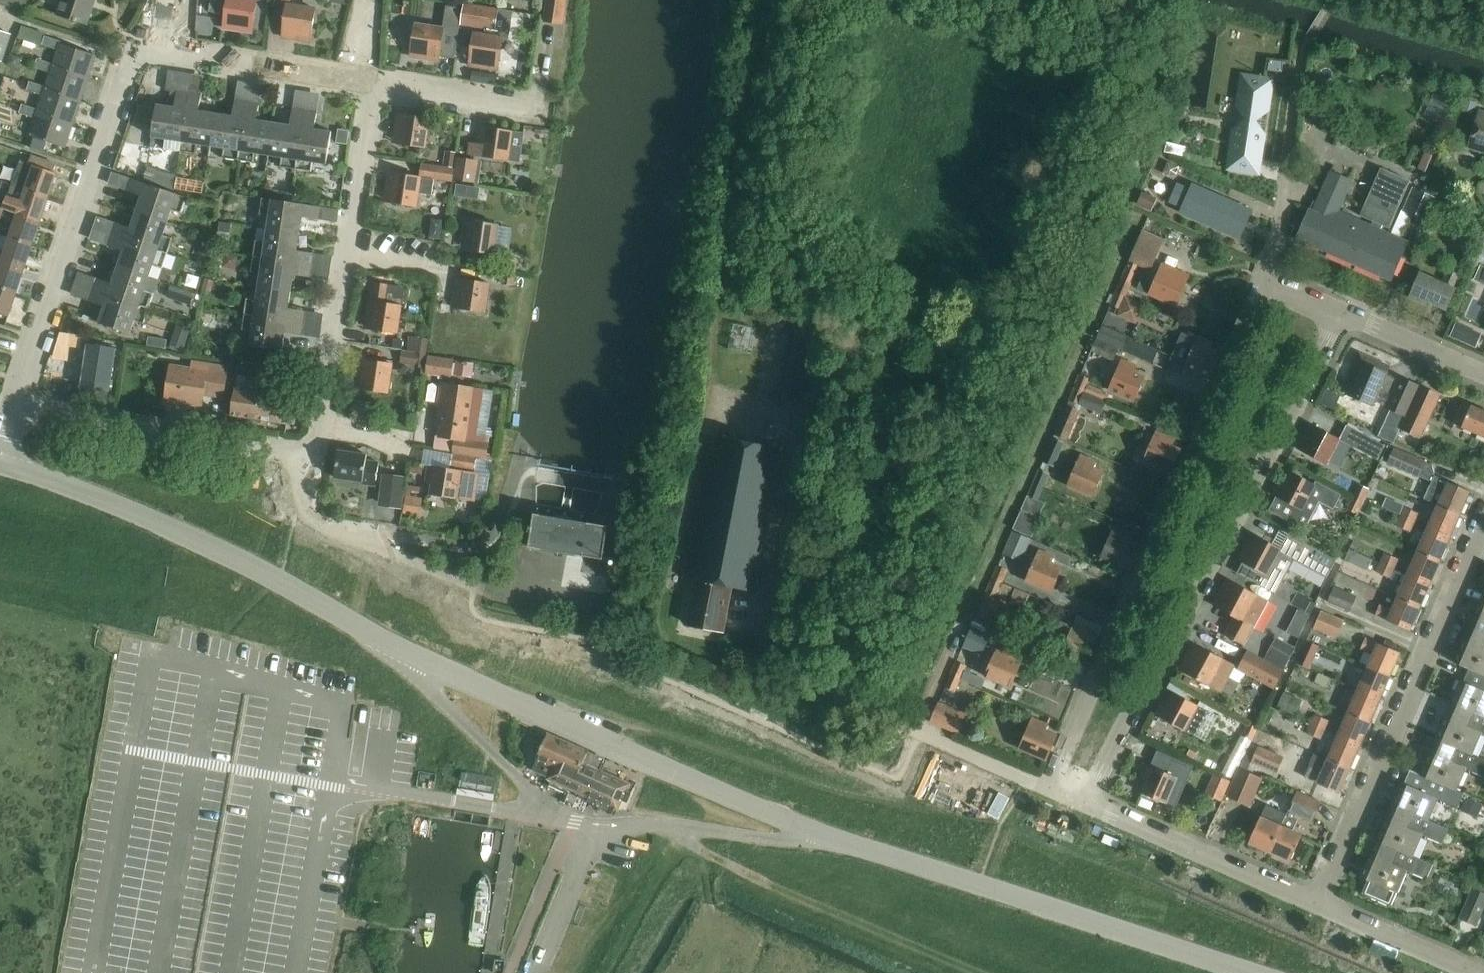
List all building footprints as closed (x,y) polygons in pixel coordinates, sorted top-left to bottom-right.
[(21,9),(25,10),(28,0),(0,0),(0,2),(21,9)] [(94,0),(63,0),(59,13),(87,22),(94,0)] [(258,0),(230,0),(227,19),(237,21),(236,27),(253,30),(258,0)] [(547,17),(547,18),(562,20),(565,0),(549,0),(547,17)] [(449,3),(448,11),(462,13),(463,7),(463,5),(449,3)] [(311,39),(316,8),(289,4),(286,28),(297,29),(296,37),(311,39)] [(462,13),(460,26),(485,29),(485,33),(475,32),(471,60),(482,62),(481,68),(498,71),(503,39),(509,40),(513,12),(498,10),(498,9),(463,5),(463,7),(462,13)] [(416,23),(412,51),(423,53),(422,59),(439,62),(444,32),(445,27),(444,27),(416,23)] [(23,26),(19,36),(34,41),(38,31),(23,26)] [(3,61),(12,35),(0,31),(0,61),(3,61)] [(459,31),(457,44),(466,45),(468,32),(459,31)] [(57,49),(52,63),(51,67),(89,79),(97,56),(62,44),(62,42),(46,36),(43,45),(57,49)] [(11,54),(7,65),(19,68),(22,57),(11,54)] [(45,86),(44,86),(44,89),(81,102),(89,79),(51,67),(52,63),(39,59),(36,67),(49,72),(45,86)] [(1284,62),(1270,60),(1268,71),(1282,73),(1284,62)] [(1227,170),(1235,171),(1259,174),(1273,79),(1254,76),(1253,77),(1242,75),(1238,98),(1227,170)] [(37,109),(36,113),(73,126),(81,102),(44,89),(44,86),(31,82),(28,90),(42,95),(37,109)] [(139,106),(137,118),(156,121),(153,138),(151,147),(165,149),(181,151),(191,94),(179,92),(176,108),(158,105),(157,109),(139,106)] [(191,94),(181,151),(196,154),(198,145),(211,147),(216,114),(199,111),(201,95),(191,94)] [(1465,99),(1461,111),(1474,115),(1478,103),(1465,99)] [(216,114),(211,147),(225,149),(223,158),(238,160),(238,159),(247,103),(236,101),(234,117),(216,114)] [(238,159),(238,160),(254,163),(255,154),(269,156),(269,154),(274,123),(256,120),(259,105),(247,103),(238,159)] [(35,118),(29,135),(35,137),(48,141),(66,147),(73,126),(36,113),(37,109),(23,104),(20,113),(35,118)] [(269,154),(269,156),(282,158),(281,167),(296,169),(305,112),(294,110),(291,126),(274,123),(269,154)] [(1470,148),(1483,152),(1483,113),(1480,111),(1470,148)] [(305,112),(296,169),(312,172),(313,163),(327,165),(332,132),(315,129),(317,114),(305,112)] [(397,115),(395,129),(402,129),(400,144),(428,148),(432,119),(397,115)] [(469,141),(467,155),(474,156),(475,156),(509,161),(521,163),(525,133),(514,132),(488,128),(479,127),(476,142),(469,141)] [(339,130),(337,143),(348,145),(349,131),(339,130)] [(35,137),(31,148),(44,153),(48,141),(35,137)] [(1167,142),(1165,152),(1184,157),(1187,147),(1167,142)] [(1425,152),(1418,169),(1426,172),(1433,155),(1425,152)] [(447,153),(445,166),(455,167),(456,155),(447,153)] [(13,184),(50,197),(58,173),(53,172),(56,164),(32,155),(29,164),(20,161),(13,184)] [(476,183),(479,160),(457,157),(454,179),(476,183)] [(453,181),(455,167),(445,166),(445,167),(423,164),(421,177),(453,181)] [(1311,210),(1298,240),(1391,281),(1408,242),(1381,230),(1383,226),(1389,228),(1410,181),(1381,168),(1360,215),(1373,221),(1372,225),(1340,211),(1353,182),(1330,172),(1313,211),(1311,210)] [(165,172),(160,185),(173,189),(177,176),(165,172)] [(418,206),(420,193),(433,195),(435,180),(388,173),(387,186),(392,186),(390,202),(418,206)] [(143,196),(138,212),(169,222),(174,210),(181,213),(186,198),(132,179),(128,190),(143,196)] [(177,180),(175,190),(188,192),(190,182),(177,180)] [(456,184),(454,194),(466,196),(468,186),(456,184)] [(1182,207),(1180,212),(1240,238),(1252,211),(1192,185),(1190,190),(1177,184),(1169,201),(1182,207)] [(42,221),(50,197),(25,189),(12,185),(7,198),(0,196),(0,208),(4,209),(16,214),(42,221)] [(1414,187),(1403,211),(1427,223),(1439,199),(1414,187)] [(269,188),(267,200),(272,200),(283,202),(285,190),(269,188)] [(1143,191),(1137,205),(1151,212),(1158,198),(1143,191)] [(269,216),(267,229),(300,234),(303,217),(319,219),(320,208),(283,202),(272,200),(267,200),(262,199),(260,215),(269,216)] [(117,223),(113,234),(168,253),(173,239),(165,236),(169,222),(138,212),(132,228),(117,223)] [(16,214),(8,238),(33,246),(42,221),(16,214)] [(494,252),(498,224),(466,219),(464,232),(471,234),(469,248),(494,252)] [(220,222),(218,231),(230,233),(231,224),(220,222)] [(256,241),(254,256),(312,265),(313,254),(297,252),(300,234),(267,229),(265,243),(256,241)] [(1129,262),(1151,271),(1165,239),(1143,230),(1129,262)] [(124,251),(119,267),(151,277),(155,265),(163,268),(168,253),(113,234),(109,245),(124,251)] [(1,260),(26,269),(33,246),(8,238),(4,250),(0,249),(0,259),(1,260)] [(201,251),(198,264),(206,266),(209,252),(201,251)] [(260,273),(258,287),(291,292),(294,274),(310,277),(312,265),(254,256),(251,272),(260,273)] [(507,256),(505,271),(516,272),(518,258),(507,256)] [(0,264),(0,283),(18,290),(26,269),(1,260),(0,264)] [(1149,294),(1176,306),(1190,276),(1162,264),(1154,281),(1144,277),(1138,289),(1149,294)] [(1481,265),(1474,280),(1483,285),(1483,266),(1481,265)] [(98,279),(94,289),(149,308),(154,294),(159,280),(151,277),(119,267),(112,284),(98,279)] [(1426,304),(1427,301),(1446,309),(1456,287),(1455,287),(1460,275),(1449,270),(1444,282),(1421,272),(1410,298),(1426,304)] [(505,271),(502,285),(513,286),(516,272),(505,271)] [(205,279),(203,290),(212,292),(214,281),(205,279)] [(452,307),(488,313),(492,284),(456,279),(452,307)] [(1116,291),(1110,305),(1121,309),(1121,310),(1122,310),(1127,297),(1127,296),(1132,284),(1130,283),(1121,279),(1116,291)] [(18,290),(0,283),(0,313),(10,316),(18,290)] [(366,316),(373,317),(371,329),(396,333),(403,287),(378,284),(376,292),(370,291),(366,316)] [(247,299),(245,314),(303,323),(304,312),(288,309),(291,292),(258,287),(256,300),(247,299)] [(144,323),(149,308),(94,289),(90,301),(105,306),(99,322),(131,334),(135,320),(144,323)] [(186,291),(183,302),(194,306),(198,295),(186,291)] [(1121,309),(1118,315),(1119,315),(1137,323),(1145,305),(1127,297),(1122,310),(1121,310),(1121,309)] [(251,331),(249,345),(282,350),(285,332),(301,335),(303,323),(245,314),(243,330),(251,331)] [(1456,322),(1450,337),(1463,343),(1469,328),(1456,322)] [(177,324),(171,344),(184,349),(191,329),(177,324)] [(1102,328),(1097,340),(1120,349),(1124,338),(1102,328)] [(1172,360),(1212,378),(1222,354),(1210,349),(1213,343),(1199,337),(1198,339),(1183,333),(1172,360)] [(1124,338),(1120,349),(1153,363),(1159,349),(1125,335),(1124,338)] [(153,336),(151,346),(165,348),(167,339),(153,336)] [(411,336),(408,351),(426,354),(428,339),(411,336)] [(1092,352),(1114,362),(1119,350),(1096,340),(1092,352)] [(83,388),(108,392),(115,348),(90,344),(83,388)] [(294,378),(299,355),(274,351),(270,374),(294,378)] [(403,351),(400,364),(424,368),(426,354),(408,351),(408,352),(403,351)] [(1360,352),(1346,384),(1352,387),(1349,395),(1373,406),(1381,390),(1390,395),(1385,408),(1406,417),(1419,387),(1400,378),(1398,381),(1387,376),(1391,366),(1360,352)] [(66,356),(64,371),(76,373),(79,359),(66,356)] [(425,374),(452,378),(455,359),(428,356),(425,374)] [(360,359),(358,372),(364,373),(361,388),(390,393),(395,365),(360,359)] [(1136,366),(1122,360),(1109,389),(1135,401),(1145,377),(1133,372),(1136,366)] [(191,367),(171,364),(166,401),(202,407),(204,395),(224,397),(228,366),(192,361),(191,367)] [(457,361),(455,376),(470,378),(473,363),(457,361)] [(1068,400),(1082,406),(1082,407),(1101,415),(1109,398),(1087,388),(1091,379),(1079,375),(1068,400)] [(272,380),(259,378),(246,376),(245,389),(237,388),(233,415),(287,423),(292,397),(270,394),(272,380)] [(440,383),(435,421),(442,422),(440,435),(456,437),(453,453),(485,458),(488,459),(490,442),(488,442),(486,442),(487,436),(477,435),(484,389),(473,387),(440,383)] [(1411,410),(1402,429),(1421,437),(1430,418),(1440,396),(1421,388),(1411,410)] [(1327,390),(1320,404),(1334,410),(1340,396),(1327,390)] [(1068,440),(1082,407),(1082,406),(1068,400),(1054,434),(1068,440)] [(1463,402),(1454,424),(1483,436),(1483,411),(1463,402)] [(1347,425),(1339,439),(1340,440),(1364,453),(1372,438),(1347,425)] [(1298,448),(1328,464),(1340,440),(1339,439),(1316,427),(1310,438),(1305,435),(1298,448)] [(1145,462),(1169,473),(1171,474),(1182,449),(1170,444),(1173,438),(1158,432),(1145,462)] [(753,592),(781,447),(713,433),(685,578),(695,580),(686,625),(724,633),(732,588),(753,592)] [(1052,437),(1047,449),(1059,455),(1065,442),(1052,437)] [(1394,448),(1387,464),(1391,465),(1419,478),(1419,477),(1432,482),(1429,489),(1424,500),(1437,505),(1460,515),(1470,492),(1448,482),(1448,483),(1447,482),(1435,477),(1435,475),(1433,467),(1432,464),(1426,462),(1394,448)] [(364,484),(376,485),(379,462),(366,461),(367,454),(339,451),(336,479),(364,482),(364,484)] [(475,470),(477,458),(453,454),(452,467),(475,470)] [(1092,468),(1095,462),(1080,455),(1068,485),(1094,496),(1103,473),(1092,468)] [(425,483),(432,484),(431,494),(476,501),(480,474),(428,465),(425,483)] [(1038,470),(1033,481),(1034,482),(1045,486),(1050,475),(1039,470),(1038,470)] [(1277,495),(1269,511),(1306,530),(1320,502),(1333,509),(1340,496),(1341,494),(1340,494),(1316,482),(1315,485),(1292,473),(1286,484),(1280,481),(1274,494),(1277,495)] [(382,474),(378,506),(402,509),(406,480),(406,477),(405,477),(384,475),(382,474)] [(1034,482),(1028,497),(1039,501),(1039,500),(1044,488),(1045,487),(1045,486),(1034,482)] [(1359,484),(1353,496),(1363,502),(1369,489),(1359,484)] [(403,513),(420,517),(424,498),(407,494),(403,513)] [(1351,501),(1346,509),(1357,514),(1363,502),(1353,496),(1352,497),(1351,501)] [(1437,505),(1427,529),(1450,539),(1460,515),(1437,505)] [(1404,507),(1400,517),(1415,523),(1419,513),(1404,507)] [(1022,511),(1014,530),(1031,537),(1039,518),(1022,511)] [(536,515),(531,546),(604,558),(609,527),(536,515)] [(1411,532),(1415,523),(1400,517),(1396,526),(1411,532)] [(1103,558),(1128,569),(1138,544),(1126,539),(1129,533),(1116,527),(1103,558)] [(1427,529),(1418,551),(1440,561),(1450,539),(1427,529)] [(1014,532),(1004,554),(1021,562),(1031,539),(1032,539),(1014,531),(1014,532)] [(1247,544),(1240,559),(1245,562),(1245,563),(1240,572),(1277,592),(1295,558),(1301,561),(1328,576),(1329,574),(1333,567),(1337,561),(1336,561),(1336,560),(1310,546),(1289,534),(1281,549),(1272,544),(1259,537),(1253,547),(1247,544)] [(1373,559),(1350,549),(1345,560),(1368,570),(1373,559)] [(1062,568),(1051,563),(1053,557),(1039,551),(1026,580),(1052,592),(1062,568)] [(1410,568),(1408,574),(1430,584),(1433,578),(1440,561),(1418,551),(1410,568)] [(1385,553),(1381,563),(1395,568),(1399,559),(1385,553)] [(1391,578),(1395,568),(1381,563),(1377,572),(1391,578)] [(997,565),(991,578),(1003,584),(1009,570),(997,565)] [(1403,585),(1398,597),(1421,607),(1426,594),(1430,584),(1408,574),(1403,585)] [(988,592),(977,615),(994,622),(1003,602),(996,599),(1003,584),(991,578),(986,591),(988,592)] [(1232,584),(1226,581),(1214,604),(1235,616),(1226,633),(1246,644),(1268,602),(1233,583),(1232,584)] [(1335,587),(1328,601),(1351,611),(1357,597),(1335,587)] [(1014,590),(1008,604),(1024,610),(1029,596),(1014,590)] [(1298,591),(1291,603),(1310,614),(1317,602),(1298,591)] [(1469,624),(1483,631),(1483,591),(1469,624)] [(1380,605),(1375,615),(1388,620),(1388,621),(1410,631),(1418,612),(1421,607),(1398,597),(1396,602),(1392,610),(1380,605)] [(1298,609),(1293,620),(1304,626),(1310,615),(1298,609)] [(1344,621),(1322,612),(1321,611),(1314,628),(1337,638),(1344,621)] [(1062,653),(1088,664),(1098,640),(1087,636),(1089,630),(1074,624),(1062,653)] [(1469,669),(1483,675),(1483,631),(1469,624),(1453,662),(1469,669)] [(972,627),(965,644),(963,648),(982,656),(991,635),(972,627)] [(1272,644),(1267,654),(1274,658),(1271,663),(1285,670),(1292,657),(1297,648),(1296,648),(1295,647),(1289,644),(1276,637),(1272,644)] [(1375,654),(1369,667),(1390,676),(1401,653),(1366,638),(1362,648),(1375,654)] [(1306,640),(1297,663),(1310,669),(1320,646),(1306,640)] [(1180,669),(1210,685),(1223,691),(1236,666),(1194,643),(1180,669)] [(1012,647),(1011,650),(999,645),(986,676),(1011,687),(1023,661),(1022,661),(1025,653),(1012,647)] [(1246,652),(1237,669),(1275,689),(1284,673),(1284,672),(1285,670),(1271,663),(1247,650),(1246,652)] [(956,662),(950,676),(951,676),(960,680),(965,667),(966,666),(964,665),(957,662),(956,662)] [(1369,667),(1360,689),(1381,698),(1390,676),(1369,667)] [(1335,669),(1331,678),(1345,684),(1349,675),(1335,669)] [(1450,704),(1483,717),(1483,675),(1469,669),(1463,682),(1460,681),(1450,704)] [(1345,684),(1331,678),(1319,673),(1315,682),(1341,694),(1345,684)] [(950,676),(946,688),(956,692),(960,680),(950,676)] [(1360,689),(1349,713),(1370,724),(1381,698),(1360,689)] [(1284,692),(1277,707),(1296,715),(1302,700),(1284,692)] [(1162,701),(1155,714),(1186,731),(1196,736),(1209,711),(1199,707),(1175,693),(1169,704),(1162,701)] [(939,702),(931,722),(958,733),(966,714),(939,702)] [(1435,740),(1473,755),(1482,734),(1483,734),(1483,717),(1450,704),(1435,740)] [(1311,724),(1325,730),(1330,721),(1306,710),(1302,720),(1311,724)] [(1349,713),(1339,736),(1360,746),(1370,724),(1349,713)] [(1021,748),(1047,759),(1057,735),(1046,730),(1048,724),(1034,718),(1021,748)] [(1248,723),(1242,736),(1252,741),(1258,729),(1258,728),(1248,723)] [(1321,740),(1325,730),(1311,724),(1307,734),(1321,740)] [(539,761),(535,770),(549,776),(548,778),(552,780),(549,785),(613,814),(616,809),(618,810),(623,801),(626,803),(628,803),(632,796),(630,795),(626,793),(630,785),(597,769),(602,758),(589,753),(589,752),(549,734),(548,736),(537,760),(539,761)] [(1339,736),(1330,759),(1351,768),(1360,746),(1339,736)] [(1239,740),(1232,754),(1243,759),(1243,760),(1250,745),(1239,740)] [(1420,775),(1458,791),(1467,769),(1483,777),(1483,760),(1473,755),(1435,740),(1420,775)] [(1260,747),(1253,762),(1277,772),(1283,758),(1260,747)] [(1190,750),(1186,756),(1193,760),(1197,753),(1190,750)] [(1311,767),(1306,777),(1320,782),(1341,791),(1351,768),(1330,759),(1317,753),(1313,762),(1311,767)] [(1227,763),(1222,773),(1233,778),(1238,769),(1243,759),(1232,754),(1227,763)] [(1177,778),(1147,764),(1141,778),(1147,781),(1142,792),(1166,803),(1177,778)] [(1241,768),(1228,795),(1251,805),(1263,777),(1241,768)] [(1402,782),(1392,804),(1429,820),(1438,799),(1457,807),(1464,793),(1458,791),(1420,775),(1410,771),(1404,783),(1402,782)] [(1214,774),(1205,794),(1222,801),(1231,781),(1214,774)] [(1287,813),(1270,852),(1291,861),(1302,835),(1294,831),(1298,820),(1293,818),(1296,814),(1312,821),(1320,801),(1297,791),(1288,814),(1287,813)] [(1467,796),(1462,809),(1478,816),(1483,803),(1467,796)] [(1392,804),(1376,841),(1414,856),(1423,835),(1442,843),(1448,829),(1429,820),(1392,804)] [(1261,817),(1250,843),(1270,852),(1287,813),(1267,805),(1261,817)] [(1206,808),(1201,818),(1213,824),(1218,814),(1206,808)] [(1360,878),(1368,881),(1362,895),(1391,907),(1407,871),(1427,879),(1433,864),(1414,856),(1376,841),(1360,878)] [(1461,918),(1475,924),(1483,904),(1483,888),(1475,884),(1473,889),(1461,918)] [(496,960),(494,972),(496,972),(504,972),(506,961),(496,960)]
